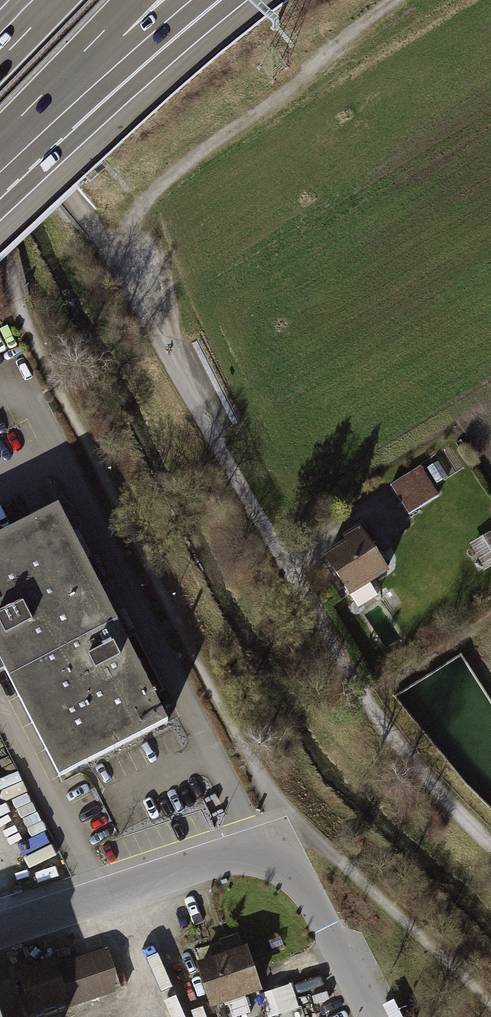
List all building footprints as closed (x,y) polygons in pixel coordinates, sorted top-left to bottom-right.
[(438,461),(427,468),(437,483),(448,476),(438,461)] [(420,466),(390,485),(409,515),(439,496),(420,466)] [(59,777),(168,721),(141,668),(80,550),(58,506),(0,535),(0,661),(59,777)] [(382,551),(395,544),(383,520),(370,526),(382,551)] [(322,555),(349,597),(389,572),(359,525),(341,537),(344,541),(322,555)] [(469,544),(488,576),(490,574),(490,531),(469,544)] [(197,963),(212,1009),(228,1004),(232,1016),(239,1016),(250,1013),(246,998),(262,993),(247,945),(244,946),(239,932),(219,939),(222,948),(213,951),(215,957),(197,963)] [(23,986),(33,1016),(149,1016),(128,952),(23,986)] [(266,990),(270,1013),(300,1008),(297,985),(266,990)]
